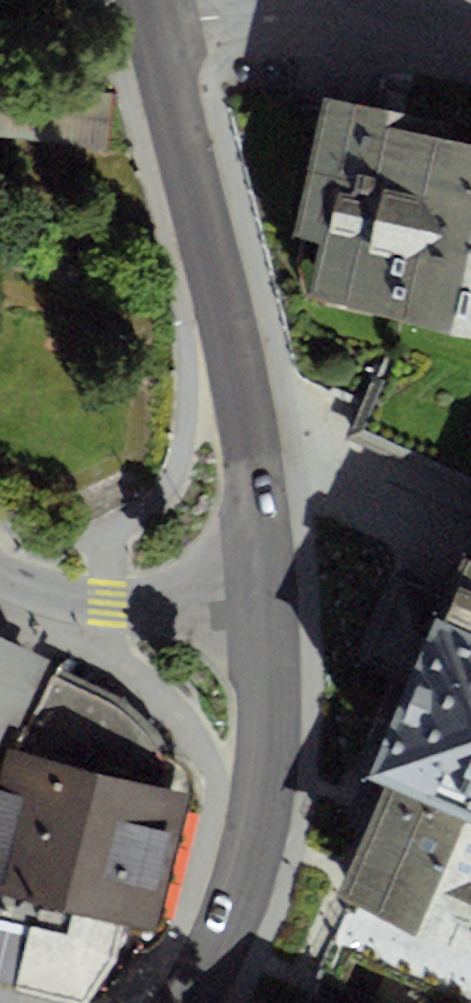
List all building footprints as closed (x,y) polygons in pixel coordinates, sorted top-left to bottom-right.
[(310,292),(470,325),(470,141),(428,132),(432,116),(322,93),(292,236),(320,242),(310,292)] [(363,779),(389,792),(347,895),(470,949),(470,521),(363,779)] [(8,721),(17,725),(48,659),(0,636),(0,738),(8,721)] [(127,922),(152,929),(188,794),(6,746),(0,768),(0,888),(127,922)] [(127,922),(0,888),(0,918),(29,926),(13,989),(66,1002),(89,1002),(118,957),(127,922)] [(29,926),(0,918),(0,986),(13,989),(29,926)]
